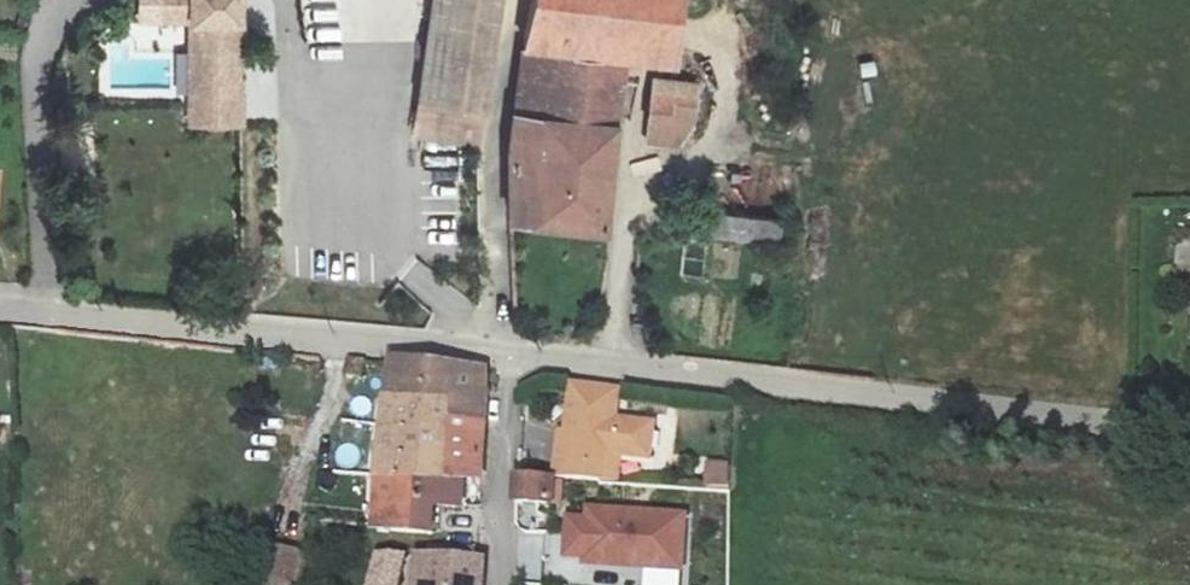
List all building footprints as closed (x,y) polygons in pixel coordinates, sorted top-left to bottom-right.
[(139,23),(170,24),(190,24),(191,128),(242,128),(243,0),(140,0),(139,23)] [(414,135),(479,146),(503,0),(434,0),(414,135)] [(521,62),(675,75),(682,0),(532,0),(521,62)] [(619,75),(521,66),(517,96),(508,173),(509,232),(601,238),(619,75)] [(698,87),(658,81),(649,144),(676,148),(692,126),(698,87)] [(700,220),(697,242),(776,253),(778,236),(778,229),(700,220)] [(390,367),(385,391),(443,400),(445,411),(483,414),(483,363),(390,352),(389,362),(390,367)] [(369,379),(353,377),(354,394),(370,394),(369,379)] [(562,430),(559,469),(602,473),(604,454),(648,458),(650,423),(615,420),(617,389),(571,385),(567,430),(562,430)] [(443,400),(385,391),(377,473),(443,476),(445,411),(443,400)] [(483,414),(445,411),(443,476),(432,506),(460,506),(460,477),(479,478),(483,414)] [(702,485),(727,487),(729,461),(704,459),(702,485)] [(558,496),(559,469),(514,469),(514,495),(558,496)] [(443,476),(377,473),(374,526),(430,526),(432,506),(443,476)] [(584,553),(583,559),(681,565),(684,512),(586,507),(586,516),(569,515),(567,553),(584,553)] [(306,552),(279,543),(264,584),(294,584),(306,552)] [(543,583),(543,546),(517,546),(517,582),(543,583)] [(475,557),(470,550),(416,551),(411,584),(474,584),(475,557)] [(403,551),(374,552),(365,584),(393,584),(403,551)]
